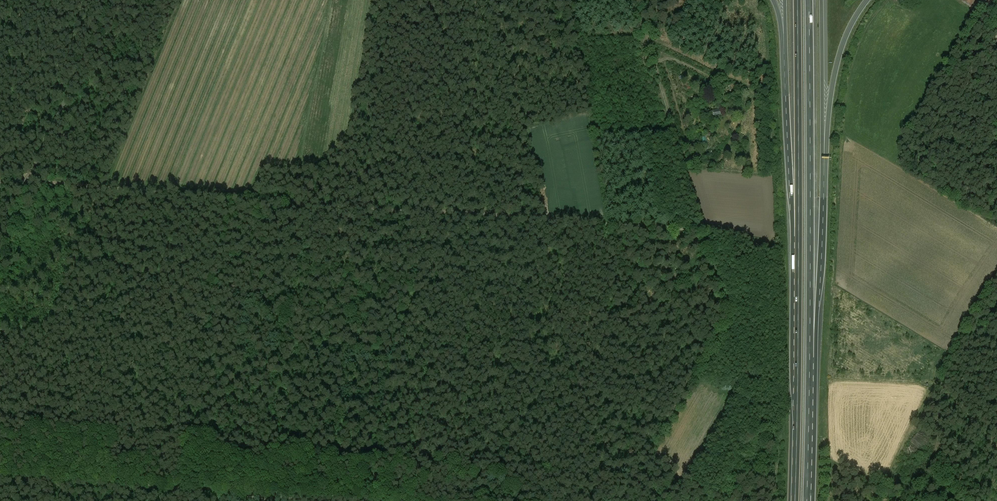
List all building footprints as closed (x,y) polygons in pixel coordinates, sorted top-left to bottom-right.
[(996,3),(996,1),(995,0),(990,0),(986,5),(993,9),(996,3)]
